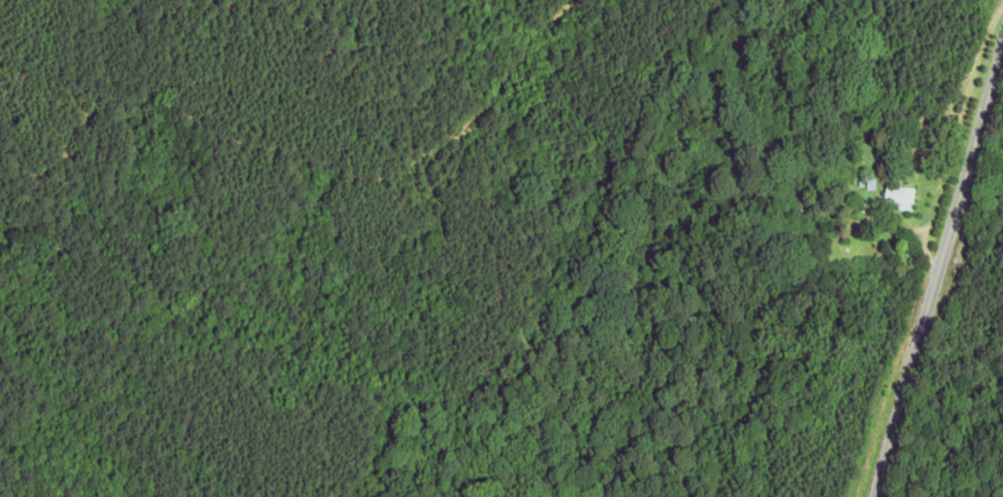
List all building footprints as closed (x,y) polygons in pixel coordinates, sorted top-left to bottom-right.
[(915,188),(886,184),(883,203),(896,205),(896,209),(911,211),(915,188)]
